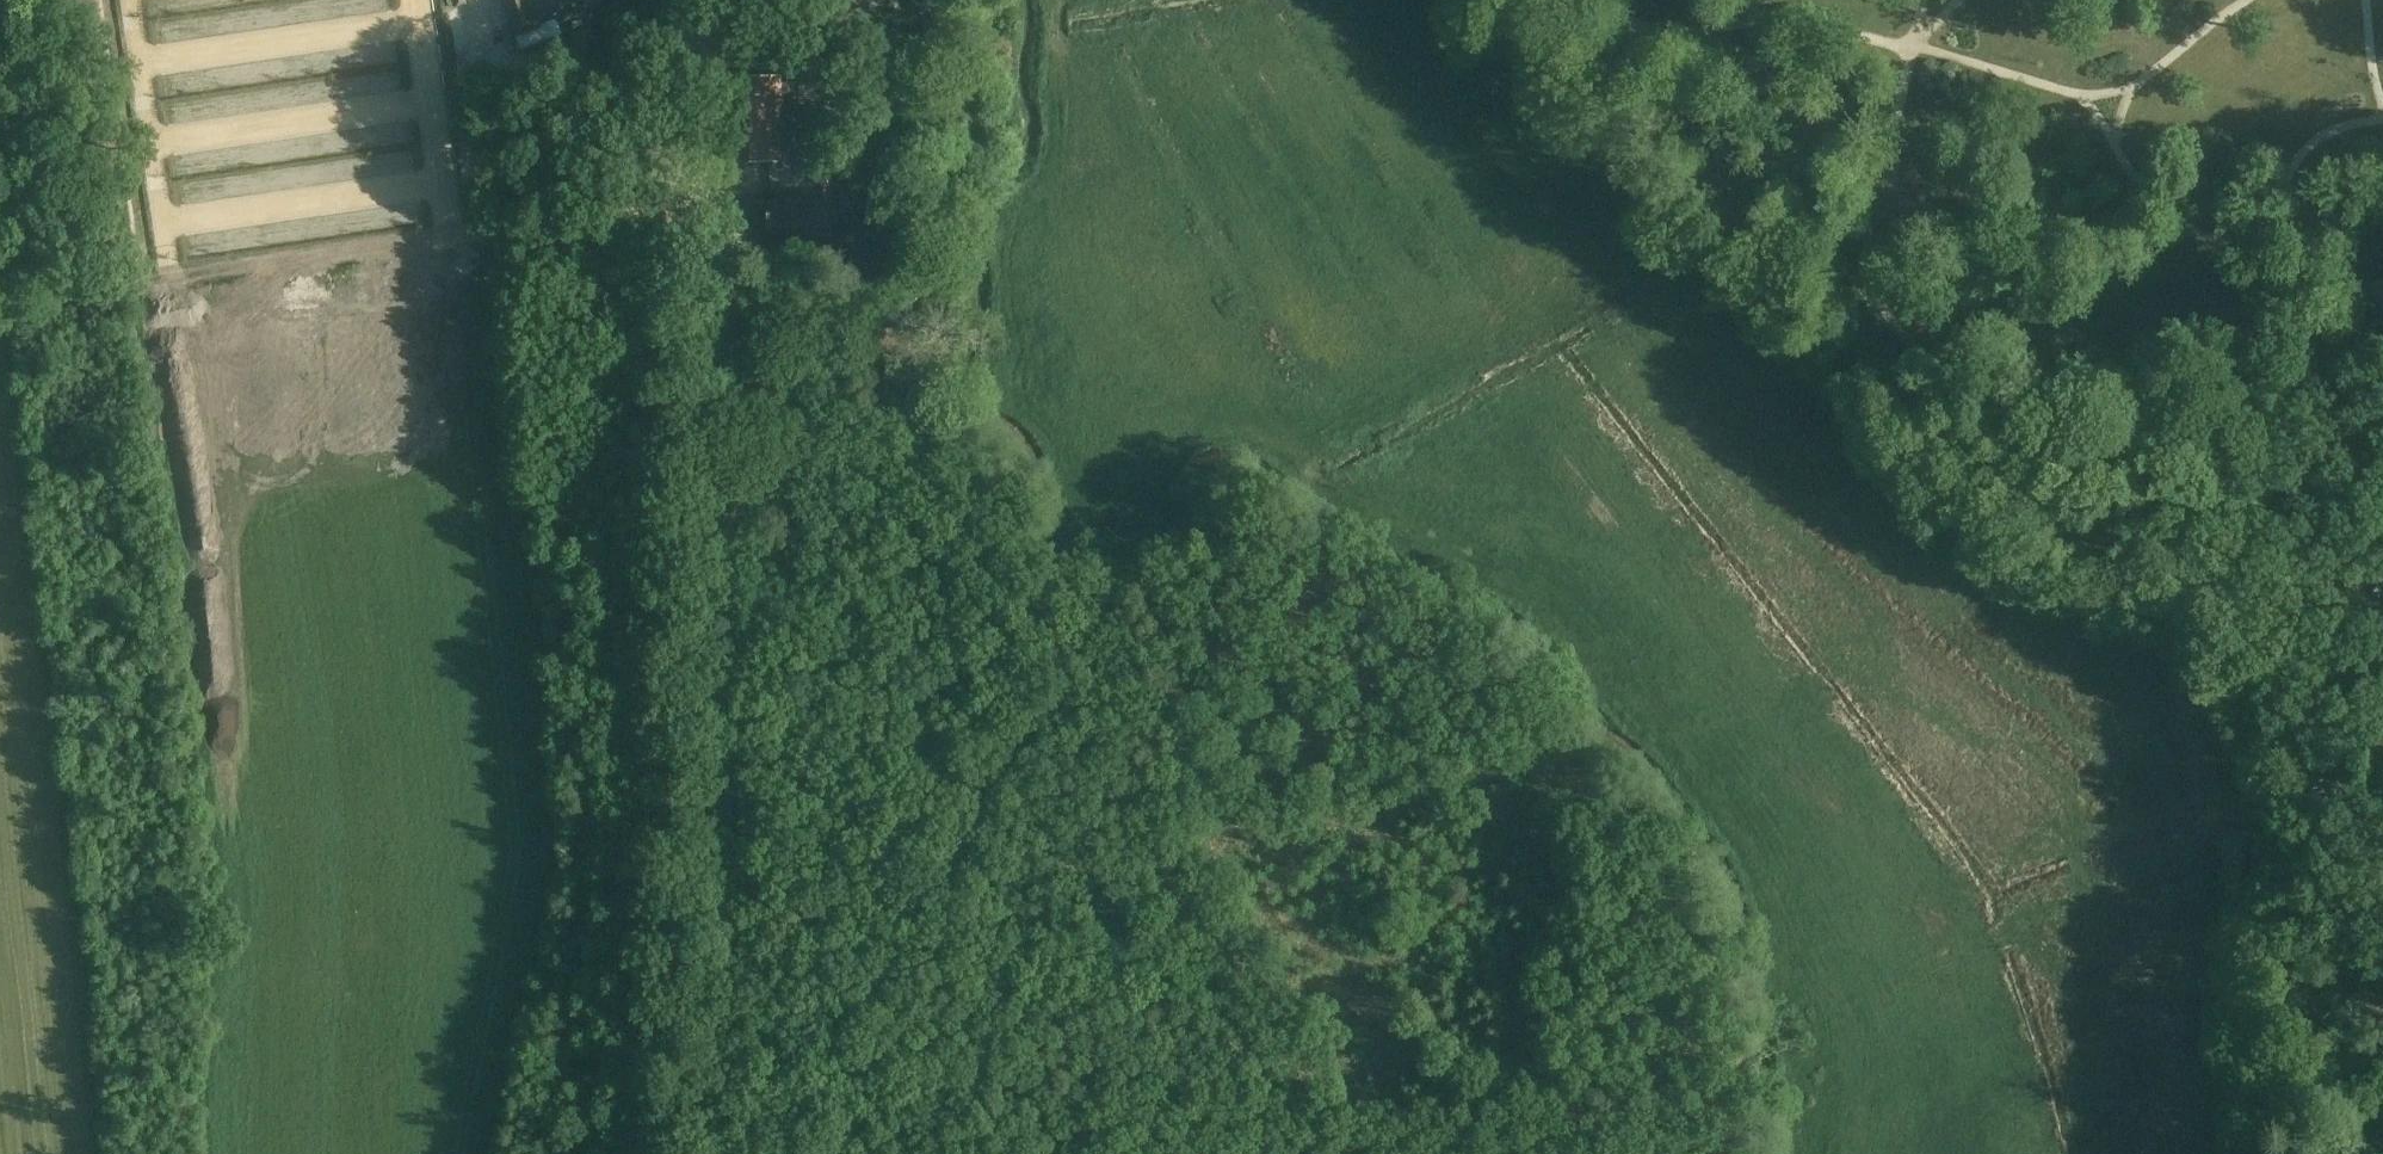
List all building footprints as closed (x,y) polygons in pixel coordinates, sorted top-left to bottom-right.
[(515,36),(543,25),(534,0),(502,0),(515,36)] [(560,26),(607,0),(545,0),(560,26)] [(729,75),(726,157),(779,158),(779,154),(797,154),(799,83),(782,82),(782,77),(729,75)] [(769,196),(768,233),(832,235),(833,198),(769,196)]
